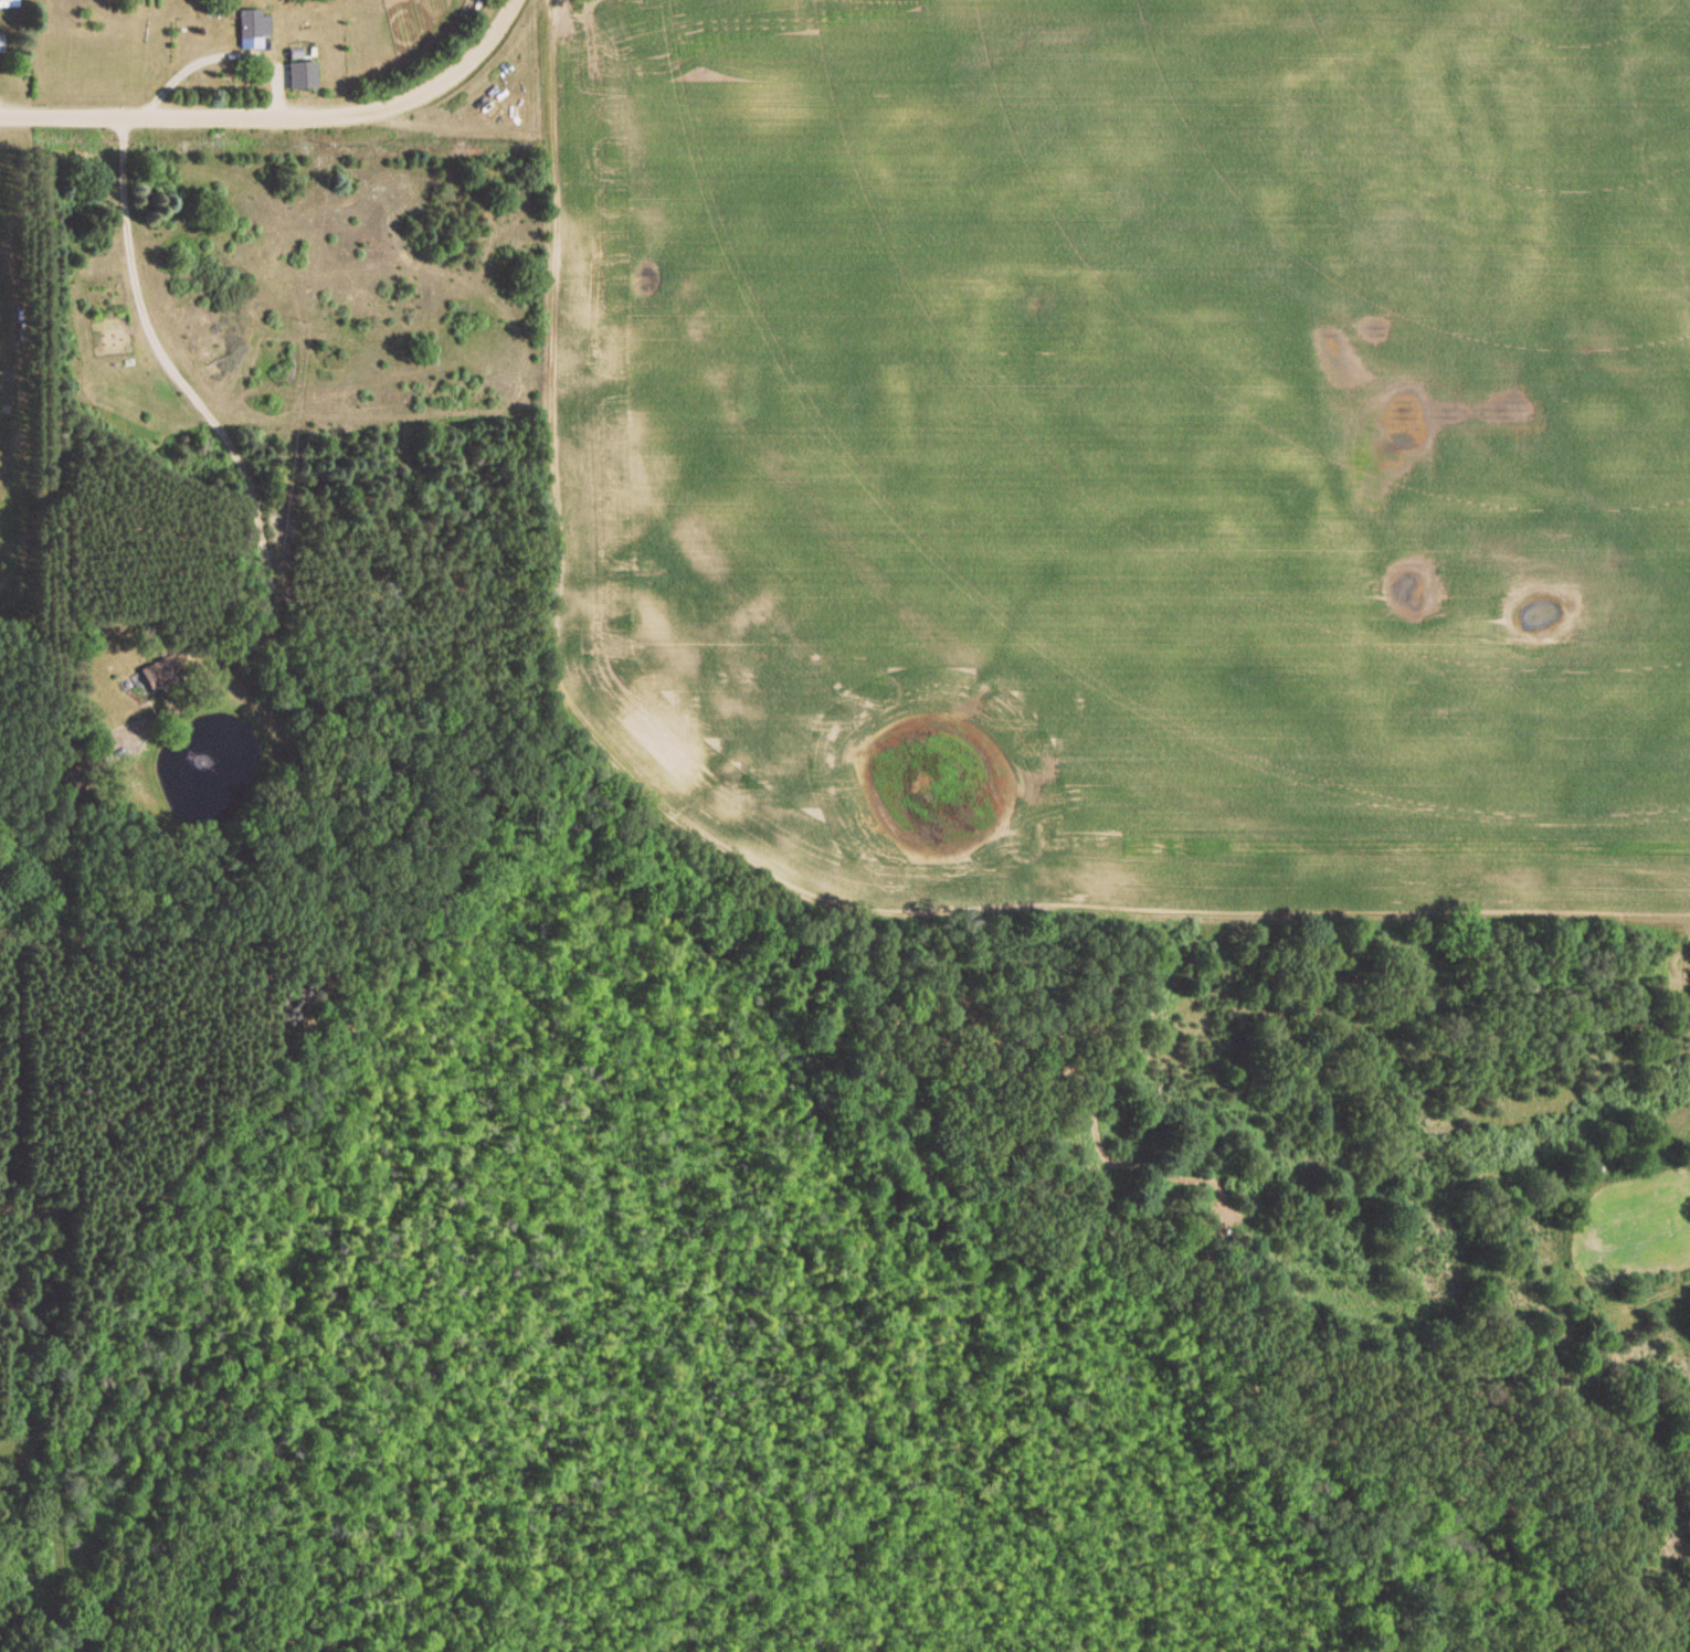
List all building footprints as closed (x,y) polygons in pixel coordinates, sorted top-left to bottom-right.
[(17,9),(17,0),(0,0),(0,9),(17,9)] [(267,40),(267,12),(237,12),(237,51),(262,51),(262,40),(267,40)] [(285,65),(285,91),(312,91),(312,65),(285,65)] [(139,687),(160,684),(158,665),(137,668),(139,687)]
